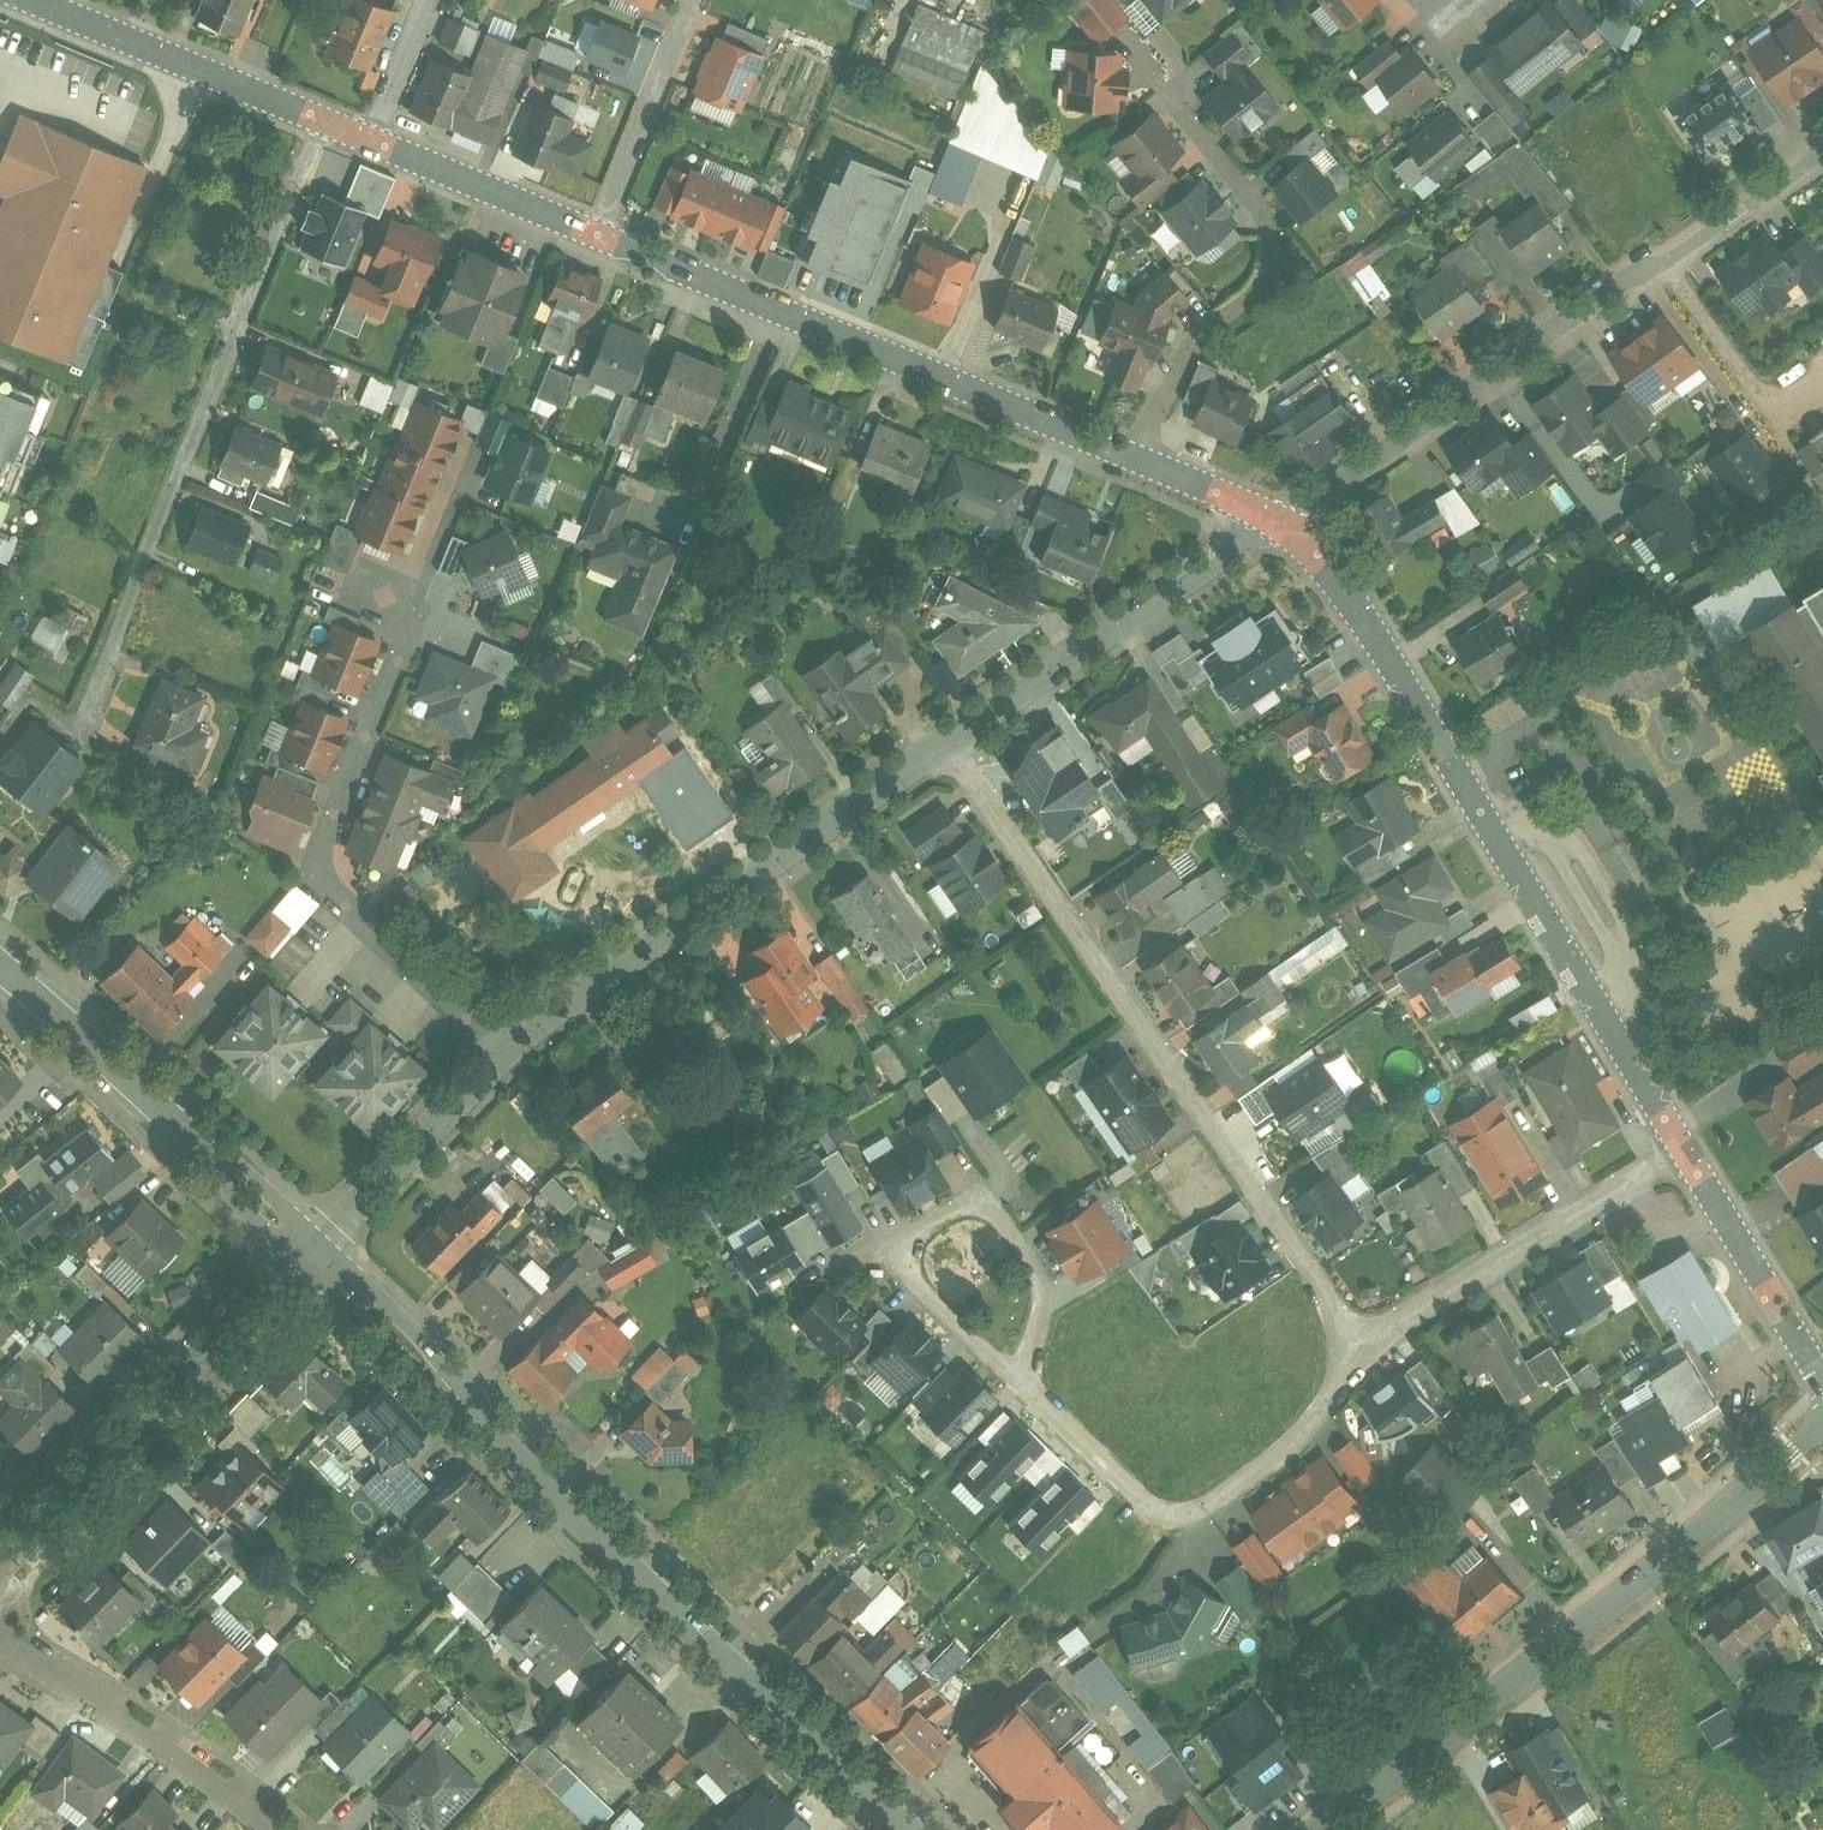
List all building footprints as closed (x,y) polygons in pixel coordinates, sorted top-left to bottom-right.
[(200,17),(203,18),(201,23),(218,29),(219,25),(238,33),(251,0),(207,0),(200,17)] [(368,0),(348,0),(345,8),(333,4),(320,38),(331,43),(327,52),(369,69),(393,11),(368,0)] [(871,9),(875,0),(852,0),(871,9)] [(1113,0),(1078,0),(1071,6),(1098,39),(1126,16),(1113,0)] [(1163,19),(1187,0),(1148,0),(1163,19)] [(1349,25),(1379,0),(1329,0),(1349,25)] [(1581,0),(1564,0),(1557,6),(1583,39),(1601,24),(1581,0)] [(1807,0),(1800,0),(1792,5),(1802,19),(1817,40),(1822,37),(1822,23),(1807,0)] [(1822,23),(1822,0),(1807,0),(1822,23)] [(987,30),(922,3),(922,2),(921,2),(903,43),(969,71),(987,30)] [(1537,14),(1527,22),(1527,23),(1494,51),(1524,88),(1525,89),(1560,61),(1558,60),(1583,39),(1557,6),(1553,2),(1538,14),(1537,14)] [(479,28),(452,18),(442,43),(469,54),(479,28)] [(1779,35),(1813,85),(1822,79),(1822,49),(1817,40),(1802,19),(1779,35)] [(771,38),(731,22),(723,38),(762,55),(761,56),(763,57),(771,38)] [(845,48),(789,25),(784,39),(788,41),(761,107),(813,129),(845,48)] [(528,48),(489,32),(471,75),(472,75),(450,126),(489,142),(519,71),(528,48)] [(547,40),(533,35),(528,48),(519,71),(531,76),(547,40)] [(1228,35),(1206,53),(1224,75),(1246,58),(1228,35)] [(1813,85),(1779,35),(1756,51),(1755,51),(1770,73),(1788,99),(1799,92),(1801,94),(1813,85)] [(1747,36),(1734,45),(1753,73),(1758,81),(1770,73),(1755,51),(1756,51),(1747,36)] [(723,38),(721,38),(715,52),(712,53),(703,75),(704,78),(699,90),(703,92),(705,98),(719,104),(725,101),(740,107),(761,56),(762,55),(723,38)] [(1392,39),(1358,66),(1374,86),(1383,79),(1380,75),(1404,55),(1392,39)] [(903,43),(894,66),(960,94),(970,71),(969,71),(903,43)] [(579,57),(554,46),(547,61),(573,72),(579,57)] [(1404,55),(1380,75),(1383,79),(1395,93),(1394,99),(1401,107),(1408,108),(1410,111),(1442,85),(1413,48),(1404,55)] [(1120,54),(1073,51),(1069,103),(1116,107),(1117,94),(1126,94),(1128,68),(1119,67),(1120,54)] [(885,60),(869,53),(853,92),(869,99),(885,60)] [(1524,88),(1497,54),(1472,75),(1499,108),(1524,88)] [(435,60),(413,110),(450,126),(472,75),(471,75),(435,60)] [(547,61),(546,61),(538,78),(566,89),(573,73),(573,72),(547,61)] [(1053,144),(983,63),(954,134),(1042,171),(1053,144)] [(1247,66),(1206,99),(1239,139),(1262,120),(1257,115),(1275,100),(1247,66)] [(1732,86),(1684,119),(1710,156),(1756,124),(1758,123),(1740,97),(1759,84),(1757,81),(1758,81),(1753,73),(1733,87),(1732,86)] [(1758,81),(1757,81),(1759,84),(1740,97),(1758,123),(1756,124),(1763,133),(1784,118),(1758,81)] [(581,105),(558,95),(552,110),(537,104),(516,154),(554,170),(558,163),(580,172),(592,145),(569,135),(581,105)] [(1452,113),(1413,145),(1440,177),(1479,145),(1471,136),(1473,135),(1461,120),(1459,121),(1452,113)] [(1182,150),(1153,114),(1143,122),(1136,122),(1129,127),(1129,134),(1117,144),(1140,172),(1126,184),(1129,188),(1143,176),(1146,180),(1166,164),(1182,150)] [(41,122),(40,124),(33,121),(23,145),(30,147),(0,220),(0,333),(67,361),(107,264),(147,166),(41,122)] [(1319,127),(1286,154),(1298,169),(1311,158),(1312,159),(1332,143),(1319,127)] [(1515,128),(1492,146),(1500,156),(1524,139),(1515,128)] [(903,178),(850,156),(833,197),(869,212),(864,225),(883,233),(889,218),(887,218),(903,178)] [(1298,169),(1277,186),(1305,220),(1339,192),(1312,159),(1311,158),(1298,169)] [(361,163),(345,201),(367,210),(366,212),(380,218),(396,178),(361,163)] [(1146,180),(1143,176),(1129,188),(1145,207),(1159,196),(1179,180),(1166,164),(1146,180)] [(674,168),(659,203),(677,211),(692,175),(674,168)] [(732,188),(693,171),(692,175),(677,211),(676,213),(714,230),(732,188)] [(1179,180),(1159,196),(1170,209),(1201,184),(1190,171),(1179,180)] [(1575,204),(1549,173),(1531,186),(1543,203),(1545,202),(1556,218),(1575,204)] [(1213,196),(1203,182),(1201,184),(1170,209),(1168,211),(1199,250),(1235,221),(1226,211),(1230,209),(1217,193),(1213,196)] [(769,203),(732,188),(714,230),(753,246),(755,241),(770,204),(769,203)] [(345,201),(323,192),(315,211),(308,208),(301,226),(307,229),(300,248),(344,266),(366,212),(367,210),(345,201)] [(770,204),(755,241),(770,248),(787,208),(770,201),(769,203),(770,204)] [(1546,207),(1511,232),(1508,228),(1506,229),(1536,271),(1574,243),(1556,218),(1545,202),(1543,203),(1546,207)] [(421,232),(393,220),(377,259),(403,270),(393,292),(414,301),(423,278),(426,279),(443,237),(422,228),(421,232)] [(1771,234),(1722,270),(1754,313),(1769,302),(1774,309),(1792,296),(1787,289),(1802,278),(1785,254),(1771,234)] [(1810,235),(1785,254),(1802,278),(1813,293),(1822,286),(1822,253),(1810,235)] [(1036,245),(1014,236),(999,271),(1016,278),(1025,257),(1030,259),(1036,245)] [(1459,266),(1418,295),(1443,332),(1485,303),(1477,291),(1503,273),(1476,236),(1450,254),(1459,266)] [(750,274),(776,285),(786,260),(760,249),(750,274)] [(499,260),(486,255),(474,250),(469,264),(462,261),(457,272),(448,293),(449,293),(444,304),(451,307),(445,320),(457,325),(457,326),(470,331),(480,335),(480,336),(481,336),(481,335),(492,340),(500,343),(505,331),(510,318),(508,314),(515,299),(519,297),(524,284),(517,281),(522,270),(510,265),(509,264),(509,265),(499,261),(499,260)] [(946,260),(924,251),(904,300),(949,319),(957,300),(959,301),(963,292),(961,291),(972,264),(948,254),(946,260)] [(604,278),(564,261),(556,281),(552,282),(549,289),(552,293),(549,299),(558,303),(541,344),(563,353),(580,312),(589,315),(604,278)] [(107,264),(67,361),(86,368),(103,326),(111,330),(119,311),(111,308),(126,272),(107,264)] [(1137,308),(1119,301),(1117,306),(1098,298),(1085,330),(1104,338),(1103,341),(1120,348),(1108,376),(1136,387),(1148,359),(1153,361),(1169,321),(1167,320),(1170,314),(1198,290),(1176,265),(1143,294),(1137,308)] [(372,283),(357,276),(337,325),(360,334),(369,310),(383,316),(391,296),(370,287),(372,283)] [(1058,308),(1010,289),(994,327),(1023,338),(1021,343),(1052,356),(1063,329),(1052,325),(1058,308)] [(209,310),(190,301),(185,313),(204,322),(209,310)] [(1701,363),(1668,316),(1655,325),(1654,323),(1640,333),(1675,382),(1701,363)] [(648,340),(611,324),(590,374),(579,370),(576,376),(571,390),(586,396),(594,376),(606,380),(608,374),(630,384),(628,387),(629,388),(648,340)] [(500,343),(492,340),(482,363),(506,372),(520,337),(505,331),(500,343)] [(1675,382),(1640,333),(1626,343),(1628,345),(1615,354),(1636,383),(1649,401),(1650,400),(1675,382)] [(320,366),(271,345),(254,385),(321,412),(337,375),(319,368),(320,366)] [(725,372),(676,352),(654,405),(656,406),(645,432),(664,439),(678,405),(707,417),(725,372)] [(1221,368),(1202,360),(1185,399),(1203,407),(1214,382),(1215,382),(1221,368)] [(1316,363),(1298,375),(1307,387),(1293,396),(1304,412),(1309,409),(1335,391),(1316,363)] [(576,376),(550,365),(538,396),(564,406),(571,390),(576,376)] [(396,384),(373,374),(362,401),(385,411),(396,384)] [(15,460),(24,464),(37,433),(27,429),(41,395),(3,379),(4,377),(0,375),(0,497),(15,460)] [(1576,376),(1539,404),(1566,442),(1583,429),(1590,439),(1601,431),(1611,424),(1602,413),(1576,376)] [(853,412),(809,394),(810,389),(789,380),(778,405),(769,427),(777,430),(774,437),(815,455),(832,461),(853,412)] [(1215,382),(1214,382),(1203,407),(1197,421),(1210,427),(1209,428),(1223,435),(1224,433),(1239,440),(1257,400),(1215,382)] [(1649,401),(1636,383),(1623,392),(1625,396),(1649,427),(1662,417),(1650,400),(1649,401)] [(1335,391),(1309,409),(1324,430),(1352,411),(1337,390),(1335,391)] [(639,399),(626,393),(614,422),(627,427),(639,399)] [(1649,427),(1625,396),(1602,413),(1611,424),(1601,431),(1618,454),(1651,430),(1649,427)] [(654,405),(639,399),(627,427),(622,439),(640,446),(645,432),(656,406),(654,405)] [(764,400),(747,441),(768,450),(774,437),(777,430),(769,427),(778,405),(764,400)] [(416,409),(407,430),(411,431),(404,447),(401,445),(394,462),(390,461),(372,505),(369,503),(360,525),(363,526),(361,532),(360,533),(365,535),(400,550),(408,531),(410,532),(417,517),(414,516),(418,507),(422,508),(430,489),(432,490),(438,474),(436,473),(440,465),(443,466),(448,453),(450,454),(456,439),(454,439),(461,422),(462,420),(422,403),(419,410),(416,409)] [(490,411),(469,403),(462,420),(461,422),(482,431),(490,411)] [(1304,412),(1275,431),(1305,475),(1339,452),(1324,430),(1309,409),(1304,412)] [(515,421),(490,410),(482,431),(477,441),(501,451),(508,433),(510,434),(515,421)] [(1498,418),(1452,451),(1478,486),(1511,462),(1530,488),(1542,480),(1517,445),(1498,418)] [(627,427),(614,422),(607,439),(620,444),(622,439),(627,427)] [(932,446),(879,424),(862,460),(895,474),(888,493),(909,502),(932,446)] [(283,444),(238,425),(223,461),(225,461),(220,473),(243,482),(248,471),(268,480),(283,444)] [(1560,467),(1534,432),(1517,445),(1542,480),(1560,467)] [(1813,439),(1816,443),(1803,452),(1815,469),(1822,479),(1822,432),(1813,439)] [(510,434),(508,433),(501,451),(497,461),(501,469),(494,485),(512,492),(515,498),(522,501),(528,499),(531,500),(551,451),(510,434)] [(1725,433),(1690,458),(1700,472),(1715,461),(1714,460),(1734,445),(1725,433)] [(1761,450),(1749,435),(1734,445),(1714,460),(1715,461),(1747,505),(1782,480),(1777,473),(1778,469),(1764,451),(1761,450)] [(1024,483),(959,456),(942,497),(1006,524),(1007,524),(1013,509),(1024,483)] [(1649,562),(1704,529),(1662,458),(1631,476),(1640,492),(1630,498),(1647,526),(1633,534),(1649,562)] [(849,460),(834,495),(849,501),(863,466),(849,460)] [(1815,469),(1804,477),(1820,498),(1822,496),(1822,479),(1815,469)] [(617,489),(604,484),(592,512),(610,520),(610,518),(624,524),(634,495),(654,503),(660,487),(624,472),(617,489)] [(1483,522),(1458,487),(1439,498),(1451,520),(1459,535),(1483,522)] [(293,503),(258,489),(252,504),(287,518),(293,503)] [(1063,499),(1045,491),(1034,518),(1033,521),(1050,529),(1063,499)] [(1391,493),(1354,515),(1381,562),(1418,540),(1451,520),(1439,498),(1405,518),(1391,493)] [(1094,512),(1063,499),(1050,529),(1053,530),(1041,558),(1043,559),(1045,553),(1093,572),(1091,578),(1092,579),(1117,522),(1114,521),(1109,534),(1088,525),(1094,512)] [(250,526),(204,507),(189,544),(236,562),(250,526)] [(1034,518),(1013,509),(1007,524),(1006,524),(1000,539),(1022,548),(1033,521),(1034,518)] [(624,524),(610,518),(610,520),(591,565),(592,565),(596,556),(631,571),(620,597),(615,594),(606,617),(645,633),(680,547),(624,524)] [(361,532),(339,523),(323,562),(349,573),(365,535),(360,533),(361,532)] [(480,545),(465,551),(473,568),(483,593),(527,574),(509,532),(480,545)] [(1534,534),(1507,553),(1515,564),(1542,546),(1534,534)] [(480,545),(454,535),(440,570),(455,576),(473,568),(465,551),(480,545)] [(1495,546),(1464,563),(1474,580),(1505,563),(1495,546)] [(286,560),(259,549),(251,570),(278,580),(286,560)] [(1807,594),(1810,599),(1798,606),(1771,560),(1696,605),(1722,648),(1754,629),(1822,744),(1822,585),(1807,594)] [(204,569),(184,561),(180,571),(200,579),(204,569)] [(1520,566),(1484,590),(1496,607),(1532,583),(1520,566)] [(1011,608),(955,579),(951,586),(948,585),(945,591),(948,593),(943,601),(972,616),(940,638),(961,669),(1035,620),(1011,608)] [(1055,604),(1019,589),(1011,608),(1033,619),(1055,604)] [(896,623),(882,604),(855,597),(848,603),(874,639),(866,645),(887,674),(917,652),(896,623)] [(1668,599),(1656,607),(1670,631),(1682,623),(1668,599)] [(25,640),(62,660),(83,621),(46,601),(25,640)] [(363,618),(331,604),(325,619),(338,624),(358,632),(363,618)] [(1253,625),(1244,611),(1220,628),(1229,641),(1209,654),(1202,659),(1208,669),(1236,711),(1315,658),(1304,642),(1305,640),(1306,637),(1304,633),(1302,630),(1300,629),(1297,629),(1295,629),(1280,607),(1253,625)] [(1503,613),(1474,630),(1477,634),(1461,643),(1482,679),(1505,666),(1521,653),(1515,642),(1519,639),(1503,613)] [(531,628),(511,620),(507,630),(527,638),(531,628)] [(358,632),(338,624),(326,653),(323,652),(315,672),(314,673),(337,682),(358,691),(366,670),(368,671),(375,655),(373,654),(378,640),(358,632)] [(483,640),(471,669),(494,678),(506,683),(518,654),(483,640)] [(866,645),(847,659),(840,649),(808,672),(823,693),(828,690),(842,710),(833,717),(836,721),(840,718),(853,735),(885,712),(867,688),(887,674),(866,645)] [(1204,647),(1182,661),(1193,678),(1208,669),(1202,659),(1209,654),(1204,647)] [(436,654),(418,695),(446,707),(440,722),(470,735),(494,678),(471,669),(436,654)] [(1182,661),(1178,655),(1165,664),(1185,695),(1198,686),(1193,678),(1182,661)] [(1349,682),(1333,656),(1308,672),(1323,697),(1349,682)] [(337,682),(314,673),(315,672),(305,668),(299,682),(332,695),(337,682)] [(799,703),(775,670),(762,680),(781,704),(782,704),(787,711),(799,703)] [(205,695),(166,678),(139,744),(148,747),(145,753),(155,757),(157,751),(194,765),(203,743),(188,737),(205,695)] [(1211,746),(1201,753),(1150,680),(1111,708),(1110,707),(1096,717),(1105,729),(1106,728),(1120,748),(1147,729),(1198,804),(1234,779),(1211,746)] [(332,695),(299,682),(294,696),(307,701),(326,709),(332,695)] [(326,709),(307,701),(295,730),(291,729),(283,750),(305,760),(326,768),(334,747),(337,748),(343,732),(341,731),(347,717),(326,709)] [(1314,702),(1277,725),(1288,744),(1309,731),(1308,730),(1324,720),(1314,702)] [(787,711),(782,704),(781,704),(750,727),(758,737),(773,758),(770,761),(771,762),(772,762),(759,771),(775,792),(790,780),(794,786),(825,763),(787,711)] [(1324,720),(1308,730),(1309,731),(1327,761),(1325,767),(1331,776),(1336,777),(1338,779),(1377,756),(1347,706),(1324,720)] [(620,722),(588,743),(597,755),(536,797),(532,791),(514,804),(515,805),(469,837),(513,901),(559,869),(543,847),(653,771),(669,795),(692,780),(675,756),(676,755),(666,740),(681,729),(666,708),(628,734),(620,722)] [(16,753),(13,750),(4,760),(8,763),(0,774),(0,776),(45,811),(84,761),(79,757),(78,750),(68,742),(61,743),(38,725),(16,753)] [(758,737),(743,748),(759,771),(771,762),(770,761),(773,758),(758,737)] [(283,750),(273,746),(268,760),(280,765),(300,773),(305,760),(283,750)] [(1075,758),(1056,771),(1044,752),(1015,772),(1056,833),(1078,818),(1080,820),(1106,803),(1106,802),(1096,789),(1075,758)] [(430,772),(389,755),(379,780),(380,781),(375,792),(374,792),(365,813),(367,814),(362,825),(360,825),(350,850),(364,856),(389,866),(391,861),(402,834),(410,837),(419,816),(414,814),(421,798),(443,807),(451,788),(454,781),(430,772)] [(476,774),(436,757),(430,772),(454,781),(451,788),(467,795),(476,774)] [(300,773),(280,765),(274,779),(314,795),(320,781),(300,773)] [(0,776),(0,823),(17,836),(25,826),(30,830),(45,811),(0,776)] [(274,779),(266,776),(262,785),(261,802),(264,803),(258,817),(256,816),(250,831),(291,848),(296,835),(298,836),(307,813),(310,814),(315,800),(312,799),(314,795),(274,779)] [(1136,808),(1114,776),(1096,789),(1106,802),(1106,803),(1118,820),(1136,808)] [(1388,782),(1353,803),(1369,830),(1344,844),(1358,867),(1391,847),(1420,829),(1410,813),(1409,814),(1388,782)] [(947,808),(911,833),(925,852),(934,846),(958,830),(960,828),(947,808)] [(85,839),(54,815),(30,845),(20,858),(37,872),(33,876),(52,891),(56,886),(83,907),(112,869),(85,848),(89,844),(90,844),(91,842),(86,838),(85,839)] [(985,852),(975,838),(967,843),(958,830),(934,846),(944,860),(936,865),(964,907),(1004,880),(994,866),(997,864),(987,850),(985,852)] [(0,858),(0,885),(8,891),(26,884),(32,875),(33,876),(37,872),(20,858),(30,845),(23,839),(13,853),(0,858)] [(1391,847),(1358,867),(1368,884),(1402,864),(1391,847)] [(1168,851),(1132,875),(1150,901),(1185,877),(1175,861),(1168,851)] [(389,866),(364,856),(358,870),(365,873),(362,881),(375,892),(405,867),(391,861),(389,866)] [(1188,866),(1181,857),(1175,861),(1181,871),(1188,866)] [(1438,859),(1384,891),(1402,921),(1379,935),(1393,958),(1441,929),(1451,923),(1449,919),(1437,898),(1455,888),(1438,859)] [(1131,873),(1099,895),(1127,936),(1159,914),(1150,901),(1132,875),(1131,873)] [(1203,873),(1171,895),(1190,922),(1191,922),(1221,900),(1203,873)] [(868,874),(836,896),(861,933),(872,926),(892,912),(894,911),(868,874)] [(289,881),(240,938),(265,959),(314,903),(289,881)] [(412,883),(388,900),(398,913),(421,895),(412,883)] [(1221,900),(1191,922),(1200,935),(1231,914),(1221,900)] [(1468,908),(1449,919),(1451,923),(1441,929),(1448,941),(1476,923),(1468,908)] [(892,912),(872,926),(896,961),(916,947),(892,912)] [(215,938),(194,918),(166,947),(184,965),(171,978),(186,993),(199,980),(200,981),(223,957),(210,944),(215,938)] [(787,929),(753,953),(764,970),(747,981),(780,1030),(819,1003),(804,980),(816,971),(787,929)] [(296,933),(268,965),(290,984),(318,951),(296,933)] [(1473,955),(1470,956),(1488,988),(1490,987),(1524,967),(1506,936),(1473,955)] [(1185,944),(1149,968),(1182,1016),(1218,992),(1215,987),(1185,944)] [(171,978),(138,946),(104,981),(160,1034),(194,1000),(186,993),(171,978)] [(1440,946),(1398,971),(1414,997),(1442,980),(1437,972),(1451,964),(1440,946)] [(916,947),(896,961),(909,979),(929,966),(916,947)] [(1451,964),(1437,972),(1442,980),(1451,994),(1449,995),(1454,1003),(1455,1002),(1459,1009),(1492,990),(1490,987),(1488,988),(1470,956),(1473,955),(1471,952),(1451,964)] [(870,1008),(832,953),(818,963),(856,1018),(870,1008)] [(1243,990),(1243,991),(1243,992),(1251,1003),(1262,1015),(1288,997),(1270,972),(1243,990)] [(1218,992),(1182,1016),(1190,1027),(1243,992),(1243,991),(1243,990),(1233,975),(1215,987),(1218,992)] [(288,1003),(270,988),(255,1006),(253,1005),(237,1024),(238,1025),(225,1040),(226,1040),(226,1047),(240,1059),(239,1060),(254,1074),(256,1072),(270,1085),(271,1084),(276,1084),(289,1069),(290,1071),(307,1051),(306,1050),(318,1035),(318,1029),(303,1017),(305,1015),(289,1002),(288,1003)] [(1512,1027),(1551,1008),(1545,996),(1507,1015),(1512,1027)] [(378,1021),(352,999),(332,1022),(357,1043),(372,1026),(373,1027),(378,1021)] [(1251,1003),(1199,1038),(1218,1066),(1218,1069),(1225,1079),(1228,1080),(1229,1081),(1250,1066),(1262,1058),(1249,1038),(1268,1024),(1262,1015),(1251,1003)] [(1778,1046),(1797,1074),(1822,1056),(1822,1035),(1813,1021),(1778,1046)] [(357,1043),(356,1045),(354,1043),(338,1063),(339,1064),(326,1079),(327,1079),(327,1084),(327,1085),(342,1097),(340,1099),(356,1112),(357,1111),(372,1123),(378,1122),(391,1108),(392,1109),(409,1090),(407,1089),(420,1074),(420,1073),(419,1068),(420,1068),(405,1055),(406,1054),(391,1040),(389,1042),(373,1027),(372,1026),(357,1043)] [(992,1032),(945,1064),(950,1071),(974,1106),(977,1110),(1024,1078),(992,1032)] [(910,1071),(890,1041),(875,1051),(896,1081),(910,1071)] [(1620,1125),(1573,1047),(1530,1072),(1565,1130),(1577,1151),(1578,1150),(1620,1125)] [(1089,1050),(1065,1067),(1080,1089),(1088,1083),(1087,1082),(1103,1071),(1089,1050)] [(1103,1071),(1087,1082),(1088,1083),(1110,1115),(1151,1087),(1142,1073),(1140,1074),(1127,1055),(1103,1071)] [(1501,1057),(1479,1070),(1497,1100),(1498,1099),(1503,1107),(1524,1095),(1501,1057)] [(0,1058),(0,1102),(22,1080),(0,1058)] [(1286,1084),(1273,1093),(1283,1107),(1302,1134),(1312,1127),(1315,1132),(1335,1118),(1332,1114),(1352,1100),(1324,1058),(1286,1084)] [(606,1063),(558,1099),(584,1135),(586,1134),(609,1166),(636,1157),(638,1159),(639,1158),(638,1156),(631,1133),(623,1135),(610,1117),(633,1098),(606,1063)] [(698,1098),(674,1065),(643,1087),(659,1108),(673,1098),(682,1110),(698,1098)] [(1250,1066),(1229,1081),(1241,1098),(1242,1097),(1262,1083),(1250,1066)] [(950,1071),(926,1087),(940,1108),(951,1123),(974,1106),(950,1071)] [(1262,1083),(1242,1097),(1260,1122),(1283,1107),(1273,1093),(1286,1084),(1278,1073),(1262,1083)] [(1751,1100),(1778,1146),(1822,1118),(1822,1077),(1798,1092),(1790,1078),(1751,1100)] [(1151,1087),(1110,1115),(1132,1148),(1148,1136),(1172,1120),(1158,1101),(1160,1100),(1151,1087)] [(1503,1107),(1498,1099),(1497,1100),(1458,1124),(1505,1203),(1546,1178),(1503,1107)] [(951,1123),(940,1108),(912,1125),(919,1138),(921,1137),(933,1157),(962,1139),(951,1123)] [(91,1126),(46,1162),(70,1193),(115,1157),(91,1126)] [(1565,1130),(1550,1139),(1568,1168),(1583,1158),(1578,1150),(1577,1151),(1565,1130)] [(1148,1136),(1132,1148),(1138,1156),(1130,1161),(1139,1174),(1163,1157),(1148,1136)] [(1347,1136),(1316,1155),(1331,1176),(1333,1174),(1341,1186),(1366,1168),(1347,1136)] [(1477,1185),(1448,1136),(1429,1148),(1441,1168),(1458,1197),(1477,1185)] [(919,1138),(875,1164),(903,1210),(948,1182),(933,1157),(921,1137),(919,1138)] [(823,1160),(828,1168),(841,1191),(856,1182),(838,1151),(823,1160)] [(149,1175),(131,1152),(119,1161),(120,1162),(137,1184),(149,1175)] [(43,1158),(24,1173),(35,1187),(43,1180),(64,1206),(75,1198),(70,1193),(46,1162),(43,1158)] [(1818,1158),(1795,1172),(1817,1208),(1822,1204),(1822,1166),(1818,1158)] [(120,1162),(97,1180),(115,1202),(137,1184),(120,1162)] [(828,1168),(796,1187),(811,1211),(829,1241),(831,1243),(862,1225),(841,1191),(828,1168)] [(1441,1168),(1418,1181),(1424,1190),(1410,1199),(1435,1243),(1432,1245),(1433,1247),(1476,1221),(1475,1219),(1472,1221),(1458,1197),(1441,1168)] [(1119,1192),(1107,1173),(1094,1182),(1106,1201),(1119,1192)] [(1331,1176),(1299,1200),(1307,1210),(1306,1211),(1315,1223),(1316,1223),(1330,1242),(1364,1217),(1341,1186),(1333,1174),(1331,1176)] [(533,1195),(514,1177),(504,1187),(524,1205),(533,1195)] [(517,1200),(496,1179),(483,1192),(504,1213),(517,1200)] [(35,1187),(6,1210),(27,1236),(64,1206),(43,1180),(35,1187)] [(1094,1182),(1066,1201),(1075,1215),(1096,1201),(1099,1206),(1106,1201),(1094,1182)] [(462,1213),(454,1205),(414,1246),(443,1273),(481,1233),(483,1234),(504,1213),(483,1192),(482,1192),(462,1213)] [(166,1223),(143,1200),(144,1199),(143,1198),(109,1234),(150,1272),(141,1281),(143,1282),(185,1239),(167,1222),(166,1223)] [(1075,1215),(1058,1225),(1061,1229),(1059,1237),(1053,1241),(1072,1272),(1085,1264),(1094,1266),(1096,1269),(1120,1253),(1127,1249),(1122,1242),(1099,1206),(1096,1201),(1075,1215)] [(1803,1216),(1822,1248),(1822,1204),(1817,1208),(1803,1216)] [(811,1211),(783,1228),(801,1258),(829,1241),(811,1211)] [(1391,1211),(1381,1218),(1387,1226),(1396,1220),(1391,1211)] [(1219,1213),(1182,1235),(1196,1256),(1201,1252),(1200,1251),(1231,1230),(1219,1213)] [(580,1232),(604,1239),(609,1221),(585,1214),(580,1232)] [(95,1219),(67,1240),(82,1255),(106,1230),(95,1219)] [(1231,1230),(1200,1251),(1201,1252),(1208,1263),(1207,1270),(1215,1282),(1222,1283),(1230,1295),(1272,1266),(1262,1252),(1264,1250),(1254,1236),(1252,1237),(1242,1223),(1231,1230)] [(781,1225),(736,1253),(758,1289),(803,1262),(801,1258),(783,1228),(781,1225)] [(645,1244),(643,1242),(623,1254),(635,1275),(656,1263),(653,1259),(668,1251),(659,1236),(645,1244)] [(1143,1258),(1130,1237),(1122,1242),(1127,1249),(1120,1253),(1129,1267),(1143,1258)] [(1581,1253),(1585,1260),(1600,1285),(1624,1271),(1606,1239),(1581,1253)] [(1151,1295),(1160,1250),(1143,1258),(1129,1267),(1151,1295)] [(1692,1251),(1658,1271),(1663,1279),(1651,1287),(1668,1315),(1680,1308),(1704,1346),(1737,1326),(1692,1251)] [(1120,1253),(1102,1265),(1110,1278),(1129,1267),(1120,1253)] [(522,1277),(497,1254),(462,1291),(463,1292),(468,1287),(480,1298),(474,1304),(505,1333),(541,1296),(539,1294),(538,1296),(520,1279),(522,1277)] [(573,1256),(548,1281),(561,1293),(586,1268),(573,1256)] [(1543,1286),(1566,1324),(1578,1316),(1582,1323),(1597,1314),(1593,1307),(1608,1298),(1600,1285),(1585,1260),(1543,1286)] [(112,1284),(88,1261),(77,1273),(100,1296),(112,1284)] [(9,1287),(0,1276),(0,1295),(9,1287)] [(634,1315),(605,1286),(589,1302),(601,1314),(587,1328),(603,1345),(634,1315)] [(842,1302),(827,1288),(799,1318),(813,1331),(811,1333),(822,1344),(824,1342),(837,1355),(863,1329),(866,1326),(865,1325),(852,1312),(854,1311),(843,1300),(842,1302)] [(540,1337),(511,1367),(547,1402),(577,1372),(560,1355),(587,1328),(601,1314),(589,1302),(583,1297),(542,1338),(540,1337)] [(109,1302),(62,1349),(98,1384),(145,1336),(109,1302)] [(882,1308),(865,1325),(866,1326),(863,1329),(873,1339),(884,1329),(893,1319),(882,1308)] [(1501,1313),(1451,1344),(1473,1381),(1477,1378),(1475,1376),(1492,1366),(1513,1402),(1516,1400),(1515,1398),(1529,1390),(1530,1392),(1551,1378),(1537,1355),(1529,1361),(1509,1330),(1510,1329),(1501,1313)] [(895,1339),(874,1360),(880,1366),(905,1390),(941,1352),(931,1341),(934,1338),(925,1329),(921,1332),(911,1322),(895,1339)] [(873,1339),(853,1360),(870,1376),(880,1366),(874,1360),(895,1339),(884,1329),(873,1339)] [(330,1365),(303,1338),(264,1378),(291,1405),(308,1388),(325,1404),(347,1382),(330,1365)] [(57,1365),(29,1339),(14,1354),(21,1361),(42,1381),(45,1377),(57,1365)] [(1575,1374),(1555,1344),(1537,1355),(1551,1378),(1557,1386),(1575,1374)] [(631,1354),(624,1346),(614,1355),(621,1363),(631,1354)] [(676,1359),(663,1346),(648,1361),(662,1374),(676,1359)] [(1691,1353),(1654,1375),(1667,1395),(1633,1416),(1650,1442),(1651,1441),(1662,1458),(1695,1439),(1685,1422),(1720,1401),(1691,1353)] [(1450,1391),(1425,1358),(1409,1370),(1409,1371),(1411,1369),(1436,1402),(1450,1391)] [(662,1374),(647,1390),(660,1403),(690,1372),(677,1359),(676,1359),(662,1374)] [(42,1381),(21,1361),(1,1382),(2,1383),(3,1382),(22,1401),(1,1422),(32,1452),(33,1451),(32,1450),(75,1407),(76,1408),(77,1407),(45,1377),(42,1381)] [(946,1368),(915,1399),(928,1410),(958,1379),(946,1368)] [(1409,1371),(1395,1382),(1394,1380),(1379,1391),(1381,1393),(1367,1404),(1367,1403),(1365,1405),(1380,1424),(1381,1437),(1391,1436),(1397,1435),(1404,1432),(1411,1429),(1416,1426),(1423,1421),(1421,1418),(1437,1406),(1437,1407),(1439,1405),(1436,1402),(1411,1369),(1409,1371)] [(928,1410),(926,1413),(955,1441),(996,1398),(967,1370),(928,1410)] [(426,1429),(388,1390),(353,1418),(368,1433),(394,1460),(426,1429)] [(271,1414),(249,1393),(228,1415),(238,1425),(250,1436),(271,1414)] [(652,1405),(626,1432),(653,1459),(684,1457),(691,1449),(689,1423),(671,1424),(652,1405)] [(988,1446),(1013,1419),(1004,1410),(978,1437),(988,1446)] [(959,1477),(989,1505),(1045,1446),(1015,1417),(1013,1419),(988,1446),(959,1477)] [(368,1433),(353,1418),(332,1435),(348,1452),(368,1433)] [(250,1436),(238,1425),(220,1443),(233,1456),(223,1466),(233,1466),(235,1468),(249,1454),(251,1457),(261,1447),(250,1436)] [(1662,1458),(1651,1441),(1650,1442),(1630,1454),(1650,1486),(1671,1473),(1662,1458)] [(1359,1442),(1357,1444),(1355,1442),(1341,1452),(1363,1483),(1378,1473),(1376,1470),(1378,1469),(1359,1442)] [(1484,1488),(1439,1443),(1402,1480),(1448,1526),(1484,1488)] [(1641,1473),(1621,1443),(1607,1452),(1627,1482),(1641,1473)] [(387,1466),(371,1448),(357,1461),(373,1479),(387,1466)] [(233,1466),(223,1466),(204,1485),(230,1511),(234,1508),(243,1516),(257,1502),(261,1506),(281,1486),(251,1457),(249,1454),(235,1468),(233,1466)] [(1326,1457),(1291,1483),(1327,1533),(1346,1519),(1338,1508),(1354,1496),(1326,1457)] [(1537,1465),(1515,1480),(1539,1513),(1557,1502),(1556,1501),(1560,1498),(1537,1465)] [(1609,1469),(1581,1488),(1579,1485),(1560,1498),(1556,1501),(1557,1502),(1585,1545),(1602,1534),(1601,1533),(1620,1520),(1621,1521),(1639,1509),(1609,1465),(1608,1466),(1609,1469)] [(1009,1525),(1039,1554),(1068,1523),(1092,1498),(1095,1494),(1065,1466),(1009,1525)] [(509,1509),(471,1471),(438,1497),(438,1498),(458,1517),(479,1539),(509,1509)] [(1293,1488),(1259,1513),(1284,1547),(1300,1535),(1309,1546),(1327,1533),(1291,1483),(1290,1483),(1293,1488)] [(167,1498),(124,1543),(165,1583),(209,1537),(167,1498)] [(438,1498),(414,1523),(433,1542),(458,1517),(438,1498)] [(1102,1507),(1092,1498),(1068,1523),(1078,1533),(1102,1507)] [(1790,1571),(1822,1552),(1822,1498),(1765,1531),(1790,1571)] [(380,1504),(363,1521),(381,1539),(398,1521),(380,1504)] [(381,1539),(371,1549),(385,1563),(413,1534),(399,1521),(398,1521),(381,1539)] [(254,1554),(228,1529),(214,1543),(239,1569),(254,1554)] [(847,1534),(827,1554),(838,1565),(858,1545),(847,1534)] [(1282,1570),(1257,1535),(1240,1547),(1242,1549),(1239,1551),(1261,1581),(1264,1579),(1266,1581),(1282,1570)] [(1464,1580),(1432,1542),(1398,1571),(1430,1610),(1464,1580)] [(1464,1580),(1430,1610),(1460,1646),(1522,1592),(1492,1556),(1464,1580)] [(480,1563),(454,1590),(489,1623),(515,1596),(480,1563)] [(104,1564),(63,1606),(77,1620),(75,1622),(81,1627),(83,1625),(97,1640),(137,1599),(146,1607),(158,1595),(130,1568),(120,1579),(104,1564)] [(1267,1601),(1242,1566),(1220,1581),(1246,1616),(1267,1601)] [(878,1567),(860,1585),(874,1598),(874,1597),(891,1580),(878,1567)] [(843,1568),(780,1633),(808,1659),(845,1621),(835,1611),(841,1605),(854,1617),(874,1598),(860,1585),(843,1568)] [(1802,1599),(1776,1571),(1758,1586),(1758,1587),(1764,1582),(1785,1613),(1802,1599)] [(1227,1603),(1192,1583),(1174,1614),(1126,1628),(1137,1667),(1201,1649),(1227,1603)] [(1756,1584),(1729,1603),(1727,1600),(1708,1613),(1718,1629),(1704,1639),(1731,1678),(1770,1649),(1759,1634),(1780,1619),(1758,1587),(1758,1586),(1756,1584)] [(593,1635),(541,1585),(506,1622),(542,1656),(534,1664),(551,1679),(593,1635)] [(874,1598),(854,1617),(856,1620),(860,1616),(875,1630),(891,1614),(874,1597),(874,1598)] [(209,1619),(163,1666),(198,1701),(226,1673),(245,1654),(240,1649),(225,1634),(225,1629),(219,1623),(214,1623),(209,1619)] [(1063,1654),(1082,1642),(1073,1626),(1053,1638),(1063,1654)] [(842,1633),(811,1663),(849,1701),(904,1645),(887,1628),(862,1653),(842,1633)] [(269,1654),(252,1637),(240,1649),(245,1654),(226,1673),(238,1685),(269,1654)] [(595,1643),(572,1667),(593,1688),(617,1664),(595,1643)] [(289,1666),(269,1687),(264,1682),(230,1717),(259,1745),(266,1738),(277,1749),(306,1719),(324,1700),(323,1699),(289,1666)] [(1197,1783),(1107,1667),(1082,1686),(1172,1802),(1197,1783)] [(683,1722),(627,1670),(581,1718),(637,1771),(683,1722)] [(902,1696),(883,1676),(853,1706),(886,1738),(939,1692),(923,1673),(903,1688),(906,1692),(902,1696)] [(1094,1723),(1052,1679),(1045,1679),(1028,1694),(1066,1735),(1073,1742),(1094,1723)] [(333,1690),(323,1699),(324,1700),(306,1719),(316,1728),(343,1700),(333,1690)] [(939,1692),(886,1738),(919,1771),(949,1741),(929,1721),(933,1717),(936,1721),(955,1708),(939,1692)] [(1066,1735),(1028,1694),(975,1743),(1016,1790),(1001,1803),(1018,1822),(1017,1828),(1019,1829),(1045,1829),(1048,1828),(1050,1829),(1113,1829),(1133,1812),(1073,1742),(1066,1735)] [(1257,1695),(1212,1730),(1242,1769),(1234,1775),(1258,1807),(1303,1772),(1281,1743),(1289,1737),(1257,1695)] [(343,1700),(316,1728),(331,1743),(362,1711),(347,1696),(343,1700)] [(331,1743),(328,1746),(362,1780),(409,1732),(375,1698),(362,1711),(331,1743)] [(6,1763),(23,1740),(34,1725),(33,1724),(0,1700),(0,1758),(6,1763)] [(1693,1721),(1705,1745),(1734,1730),(1721,1706),(1693,1721)] [(63,1731),(40,1715),(33,1724),(34,1725),(23,1740),(45,1756),(63,1731)] [(457,1736),(440,1720),(417,1744),(427,1754),(437,1744),(443,1750),(457,1736)] [(729,1720),(695,1751),(729,1789),(766,1758),(729,1720)] [(1582,1756),(1565,1728),(1553,1735),(1570,1763),(1582,1756)] [(1549,1729),(1513,1751),(1526,1772),(1495,1791),(1519,1829),(1547,1829),(1568,1818),(1563,1810),(1589,1795),(1570,1763),(1553,1735),(1549,1729)] [(124,1775),(76,1739),(37,1792),(57,1806),(67,1793),(95,1813),(124,1775)] [(542,1741),(523,1760),(595,1829),(598,1829),(616,1812),(542,1741)] [(443,1750),(437,1744),(427,1754),(410,1772),(412,1774),(385,1802),(411,1827),(431,1807),(444,1820),(479,1785),(443,1750)] [(680,1750),(660,1771),(670,1781),(690,1760),(680,1750)] [(757,1787),(716,1829),(808,1829),(812,1826),(774,1789),(767,1797),(757,1787)] [(123,1824),(129,1829),(164,1829),(162,1827),(167,1822),(176,1813),(155,1792),(123,1824)] [(603,1826),(607,1829),(630,1829),(638,1821),(621,1806),(603,1826)] [(1162,1829),(1207,1829),(1191,1807),(1162,1829)] [(75,1829),(97,1829),(100,1827),(88,1816),(75,1829)]
